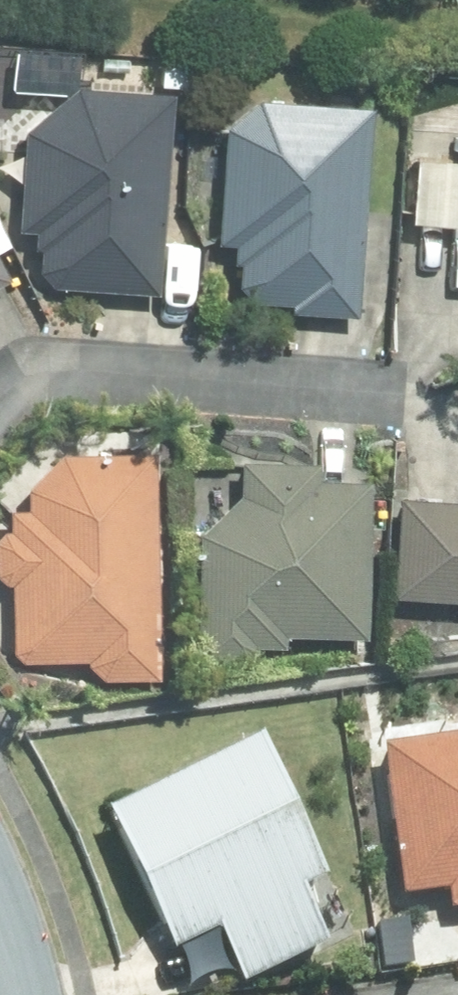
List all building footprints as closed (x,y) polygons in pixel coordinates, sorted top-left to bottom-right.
[(33,242),(39,242),(37,263),(52,279),(154,287),(169,83),(185,85),(186,61),(159,59),(157,84),(76,79),(25,123),(18,224),(33,226),(33,242)] [(293,301),(293,307),(356,311),(362,238),(394,241),(396,215),(361,211),(370,100),(261,92),(227,120),(218,238),(234,238),(233,256),(241,258),(240,281),(255,299),(293,301)] [(416,154),(411,216),(457,220),(457,158),(416,154)] [(0,527),(0,574),(4,577),(12,577),(13,649),(20,656),(85,654),(104,671),(160,669),(153,444),(59,447),(28,480),(29,504),(8,505),(7,520),(0,527)] [(286,630),(366,628),(365,471),(316,472),(315,454),(239,456),(239,487),(196,531),(197,655),(242,654),(254,643),(287,642),(286,630)] [(457,597),(457,496),(398,491),(391,592),(457,597)] [(255,733),(111,801),(175,936),(222,914),(249,969),(322,935),(294,877),(318,866),(255,733)] [(401,891),(448,886),(450,904),(457,903),(457,733),(385,741),(401,891)]
